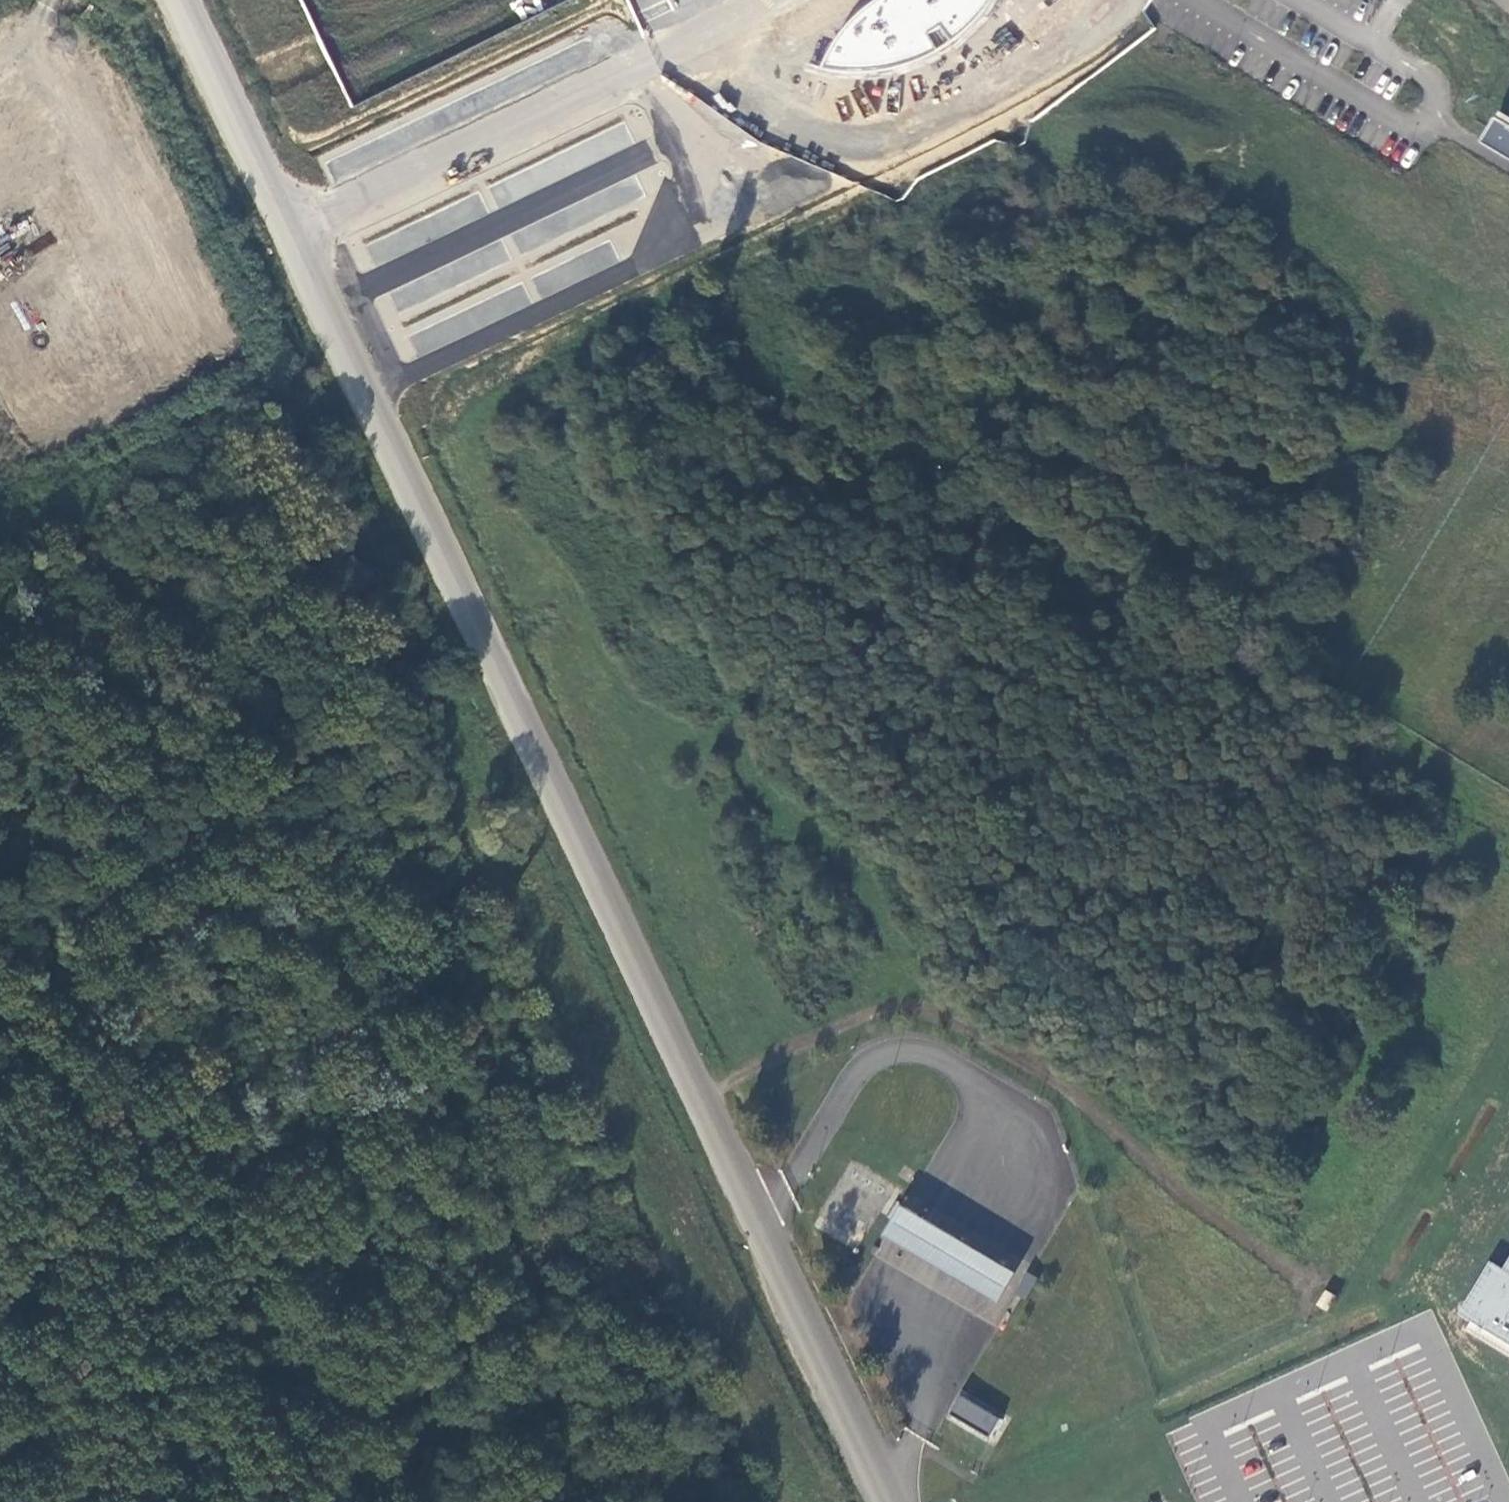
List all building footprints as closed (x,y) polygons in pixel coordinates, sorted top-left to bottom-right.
[(672,9),(690,0),(667,0),(672,9)] [(870,10),(859,20),(849,29),(833,50),(821,78),(841,80),(882,79),(934,63),(961,42),(994,8),(1001,0),(883,0),(870,10)] [(1502,122),(1497,130),(1488,146),(1508,159),(1508,126),(1502,122)] [(971,1244),(907,1206),(889,1238),(953,1275),(1004,1305),(1022,1274),(971,1244)] [(1508,1346),(1508,1267),(1501,1262),(1464,1318),(1508,1346)] [(1339,1297),(1331,1291),(1321,1306),(1329,1312),(1339,1297)] [(1003,1420),(965,1397),(953,1416),(992,1439),(1003,1420)]
